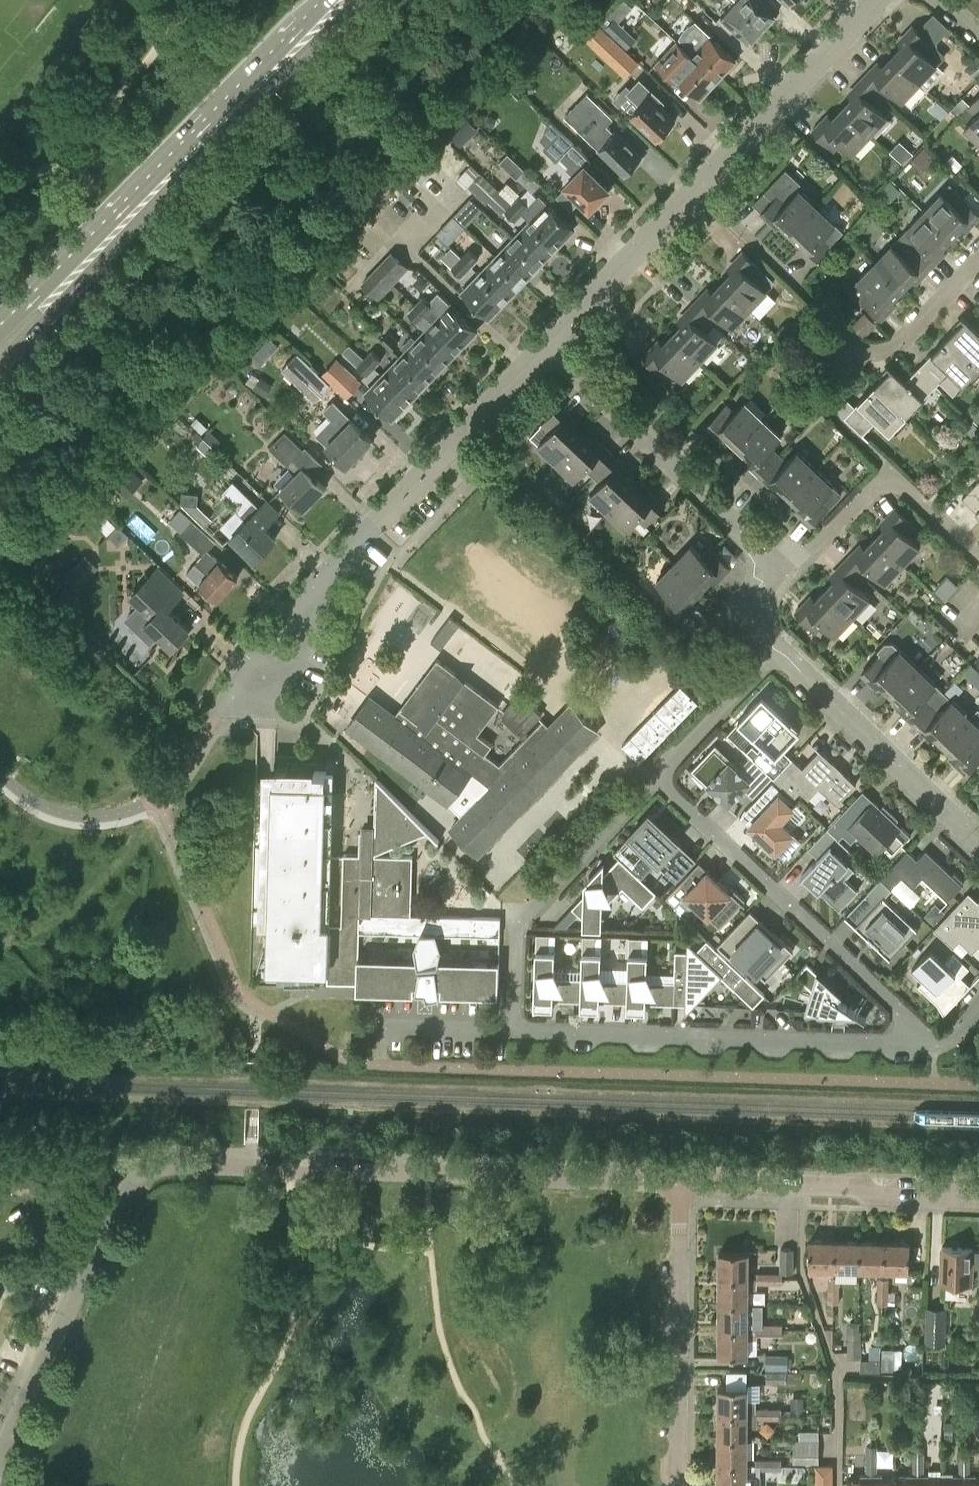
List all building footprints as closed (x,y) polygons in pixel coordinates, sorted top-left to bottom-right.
[(601,24),(627,49),(637,38),(623,25),(619,22),(633,8),(625,0),(624,0),(601,24)] [(737,1),(766,28),(775,18),(773,17),(780,10),(770,0),(738,0),(737,1)] [(757,37),(766,28),(737,1),(720,19),(731,30),(733,28),(749,43),(756,35),(757,37)] [(679,38),(695,53),(692,55),(717,78),(735,59),(710,36),(711,35),(695,21),(688,26),(679,38)] [(623,76),(638,60),(599,23),(584,39),(623,76)] [(909,40),(893,57),(920,83),(928,91),(945,72),(938,64),(945,57),(935,46),(913,26),(904,35),(909,40)] [(699,97),(717,78),(692,55),(677,41),(655,64),(674,82),(678,78),(699,97)] [(903,101),(920,83),(893,57),(876,74),(872,69),(863,78),(884,99),(892,90),(903,101)] [(970,72),(975,77),(978,73),(978,62),(974,58),(970,63),(970,72)] [(877,107),(884,99),(863,78),(855,87),(860,92),(843,109),(871,135),(888,117),(877,107)] [(631,115),(657,139),(658,138),(661,141),(671,130),(668,127),(675,120),(659,105),(662,102),(640,81),(629,92),(641,104),(631,115)] [(957,120),(978,141),(978,97),(957,120)] [(613,118),(598,104),(576,127),(625,174),(641,156),(616,132),(615,133),(606,125),(613,118)] [(853,153),(871,135),(843,109),(827,126),(822,121),(813,130),(835,151),(843,142),(853,153)] [(478,129),(470,120),(461,128),(470,137),(478,129)] [(589,208),(608,189),(586,167),(591,162),(573,144),(561,132),(545,149),(557,161),(562,156),(571,164),(566,168),(575,177),(566,185),(589,208)] [(444,142),(439,148),(446,155),(451,149),(444,142)] [(508,154),(500,163),(517,179),(526,170),(508,154)] [(900,164),(893,157),(887,164),(894,171),(900,164)] [(776,218),(792,234),(818,207),(800,190),(803,187),(786,171),(766,192),(774,200),(762,214),(771,223),(776,218)] [(515,222),(523,214),(512,203),(481,173),(469,187),(475,193),(486,204),(488,201),(502,214),(504,211),(515,222)] [(941,194),(925,211),(952,237),(968,220),(973,225),(978,219),(978,214),(961,197),(962,195),(950,184),(941,194)] [(407,187),(399,195),(408,203),(416,195),(407,187)] [(531,220),(530,221),(556,246),(574,228),(548,203),(539,195),(534,200),(528,194),(524,199),(520,194),(512,203),(523,214),(523,213),(531,220)] [(453,217),(466,227),(481,207),(468,197),(453,217)] [(818,207),(792,234),(809,250),(804,255),(814,264),(844,232),(836,224),(818,207)] [(925,211),(907,229),(900,237),(911,248),(932,268),(941,259),(935,254),(952,237),(925,211)] [(513,238),(539,264),(556,246),(530,221),(513,238)] [(496,256),(522,281),(539,264),(513,238),(504,248),(487,231),(478,241),(487,250),(489,248),(497,256),(496,256)] [(900,237),(892,246),(875,263),(902,289),(918,272),(923,277),(932,268),(911,248),(900,237)] [(480,259),(470,249),(462,257),(473,267),(480,259)] [(392,251),(376,267),(394,285),(410,269),(392,251)] [(739,266),(723,283),(750,309),(773,285),(773,281),(743,253),(735,261),(739,266)] [(479,274),(505,299),(522,281),(496,256),(479,274)] [(473,267),(462,257),(453,266),(451,268),(462,278),(473,267)] [(885,307),(902,289),(875,263),(858,281),(858,280),(849,289),(882,320),(890,312),(885,307)] [(379,300),(394,285),(376,267),(361,283),(366,289),(379,300)] [(488,317),(505,299),(479,274),(462,292),(488,317)] [(733,327),(750,309),(723,283),(707,300),(702,295),(693,304),(715,325),(722,317),(733,327)] [(423,297),(415,305),(459,347),(476,329),(439,293),(429,304),(423,297)] [(707,333),(715,325),(693,304),(685,313),(690,318),(673,335),(701,361),(718,343),(707,333)] [(408,313),(426,330),(416,340),(442,365),(459,347),(415,305),(408,313)] [(867,313),(855,325),(864,333),(875,322),(867,313)] [(978,366),(978,334),(965,320),(949,337),(978,366)] [(382,340),(425,382),(442,365),(416,340),(411,336),(402,345),(388,332),(382,340)] [(684,379),(701,361),(673,335),(657,352),(653,347),(644,356),(665,376),(673,368),(684,379)] [(270,337),(253,356),(262,364),(279,346),(270,337)] [(949,337),(919,369),(937,386),(940,382),(954,395),(963,385),(978,369),(978,366),(949,337)] [(382,376),(407,400),(425,382),(382,340),(381,342),(399,358),(382,376)] [(367,377),(375,369),(364,359),(351,347),(344,354),(367,377)] [(373,350),(364,359),(375,369),(384,361),(373,350)] [(336,359),(321,375),(341,395),(346,399),(361,382),(336,359)] [(371,440),(333,404),(341,395),(321,375),(311,365),(302,375),(331,404),(324,411),(331,418),(315,434),(326,446),(346,465),(371,440)] [(875,387),(907,417),(937,386),(919,369),(905,382),(892,369),(875,387)] [(391,418),(407,400),(382,376),(365,393),(391,418)] [(261,379),(254,388),(265,395),(271,386),(261,379)] [(890,435),(907,417),(875,387),(845,418),(864,436),(877,422),(890,435)] [(720,430),(738,447),(764,418),(747,401),(736,412),(728,404),(707,426),(716,434),(720,430)] [(583,435),(566,418),(571,412),(562,404),(531,435),(558,461),(583,435)] [(978,426),(978,409),(977,409),(970,417),(978,426)] [(751,467),(760,476),(781,454),(772,446),(782,435),(764,418),(738,447),(755,463),(751,467)] [(199,419),(193,425),(202,434),(208,428),(199,419)] [(978,435),(978,430),(972,423),(966,429),(976,438),(978,435)] [(210,430),(203,438),(216,450),(217,451),(224,443),(210,430)] [(324,464),(305,447),(302,450),(285,433),(270,449),(295,473),(280,489),(302,510),(325,487),(313,476),(324,464)] [(600,451),(583,435),(558,461),(576,478),(586,468),(593,475),(614,454),(605,445),(600,451)] [(213,447),(203,438),(196,445),(206,454),(213,447)] [(773,481),(790,497),(817,469),(799,452),(789,462),(781,454),(760,476),(769,485),(773,481)] [(623,462),(614,454),(593,475),(602,483),(592,494),(609,511),(635,484),(617,467),(623,462)] [(129,496),(144,481),(132,469),(117,484),(129,496)] [(843,494),(817,469),(790,497),(807,513),(803,517),(812,526),(843,494)] [(978,513),(978,480),(963,497),(978,513)] [(275,538),(254,517),(261,510),(243,493),(232,482),(220,494),(236,510),(220,526),(255,559),(275,538)] [(652,501),(635,484),(609,511),(627,528),(638,517),(646,525),(666,504),(657,495),(652,501)] [(197,507),(181,505),(203,527),(210,519),(197,507)] [(892,521),(876,538),(903,564),(920,546),(909,535),(917,527),(896,507),(887,516),(892,521)] [(103,513),(94,522),(105,534),(114,524),(103,513)] [(203,555),(195,563),(207,575),(200,582),(217,599),(238,576),(209,551),(215,543),(191,521),(180,534),(203,555)] [(855,550),(846,560),(867,579),(875,571),(886,582),(903,564),(876,538),(860,555),(855,550)] [(692,545),(675,562),(702,588),(718,571),(723,576),(731,567),(711,547),(702,555),(692,545)] [(69,574),(78,583),(96,564),(87,555),(69,574)] [(843,573),(827,590),(853,615),(870,598),(859,588),(867,579),(846,560),(838,568),(843,573)] [(685,605),(702,588),(675,562),(657,580),(668,591),(660,599),(681,619),(690,610),(685,605)] [(171,649),(191,629),(168,607),(182,593),(158,570),(131,597),(151,616),(144,623),(171,649)] [(947,574),(933,587),(943,598),(957,585),(947,574)] [(836,634),(853,615),(827,590),(811,607),(806,602),(797,611),(817,631),(825,623),(836,634)] [(440,649),(460,623),(450,616),(431,642),(440,649)] [(879,651),(882,654),(862,674),(871,682),(875,678),(892,695),(919,667),(909,658),(908,643),(896,644),(894,642),(887,642),(879,651)] [(428,788),(447,803),(460,816),(449,827),(478,854),(598,731),(571,705),(550,726),(544,720),(529,736),(526,732),(542,716),(522,696),(501,716),(525,740),(501,764),(487,754),(494,745),(478,734),(500,706),(437,659),(394,715),(370,697),(348,727),(372,746),(428,788)] [(913,724),(945,693),(919,667),(892,695),(909,711),(905,716),(913,724)] [(640,762),(695,705),(699,702),(696,699),(692,695),(682,685),(623,745),(640,762)] [(970,717),(945,693),(913,724),(922,733),(927,728),(944,745),(978,709),(978,708),(978,707),(970,717)] [(772,776),(793,758),(783,749),(800,731),(762,696),(738,722),(754,737),(768,722),(777,730),(758,750),(752,745),(747,750),(752,756),(752,757),(772,776)] [(944,745),(961,762),(957,766),(965,775),(978,761),(978,748),(977,746),(978,744),(978,726),(978,725),(978,724),(978,709),(944,745)] [(753,798),(772,776),(752,757),(750,756),(740,767),(715,744),(690,770),(694,774),(692,776),(702,786),(704,783),(727,805),(743,788),(753,798)] [(803,768),(793,758),(772,776),(794,797),(800,791),(809,799),(819,787),(837,804),(856,784),(820,750),(803,768)] [(268,968),(327,970),(327,983),(341,983),(341,980),(357,981),(357,988),(357,992),(374,993),(378,993),(414,994),(414,985),(418,985),(417,991),(426,991),(427,995),(428,997),(438,995),(437,986),(441,986),(441,994),(487,996),(498,996),(499,962),(440,960),(442,948),(438,935),(500,936),(501,917),(410,915),(412,856),(371,855),(371,847),(375,847),(423,826),(410,813),(391,794),(378,826),(375,832),(360,832),(359,855),(343,854),(343,857),(331,856),(333,800),(334,771),(287,770),(286,783),(274,783),(265,783),(256,783),(252,925),(270,925),(268,968)] [(796,804),(772,782),(740,817),(784,859),(795,847),(796,846),(797,845),(797,844),(797,843),(797,842),(797,840),(797,839),(797,838),(797,837),(796,836),(795,835),(780,821),(796,804)] [(849,805),(827,828),(839,839),(843,835),(851,842),(858,835),(876,853),(883,846),(892,855),(911,835),(896,821),(898,819),(884,805),(881,808),(874,800),(860,815),(849,805)] [(614,852),(619,857),(636,873),(642,876),(656,862),(676,881),(697,859),(695,857),(693,860),(680,847),(682,845),(649,814),(614,852)] [(808,849),(818,858),(800,877),(802,878),(804,876),(840,910),(859,889),(858,888),(857,889),(845,878),(853,869),(854,870),(855,869),(844,859),(852,851),(827,828),(808,849)] [(963,880),(954,872),(952,875),(926,850),(917,859),(908,850),(881,878),(891,888),(902,877),(913,887),(923,877),(948,900),(963,884),(961,883),(963,880)] [(602,909),(622,887),(643,907),(657,893),(636,873),(619,857),(572,907),(553,928),(566,928),(579,914),(583,918),(583,927),(602,928),(602,909)] [(692,913),(698,906),(709,917),(716,910),(726,920),(742,903),(744,906),(745,905),(708,870),(696,883),(687,874),(666,897),(676,906),(680,901),(692,913)] [(845,916),(890,959),(918,929),(884,897),(892,889),(881,879),(866,895),(876,904),(858,923),(848,913),(845,916)] [(978,902),(968,892),(934,929),(953,947),(960,940),(972,952),(978,946),(978,900),(978,902)] [(924,915),(934,924),(944,912),(935,904),(924,915)] [(747,914),(717,945),(730,956),(736,951),(766,979),(774,970),(793,950),(775,932),(771,936),(747,914)] [(553,1000),(581,1001),(581,978),(554,978),(555,952),(547,952),(547,935),(536,934),(534,1007),(553,1008),(553,1000)] [(581,978),(581,1001),(628,1002),(628,979),(601,978),(602,953),(593,952),(594,936),(583,936),(582,952),(584,952),(584,953),(582,953),(581,978)] [(628,979),(628,1002),(675,1004),(676,982),(674,982),(647,981),(648,955),(639,955),(640,938),(629,937),(629,954),(631,954),(631,955),(629,954),(628,979)] [(720,975),(736,990),(747,978),(707,940),(695,952),(697,953),(689,953),(689,952),(675,951),(674,982),(676,982),(675,1004),(687,1005),(686,1011),(720,975)] [(937,1003),(944,1014),(971,985),(962,976),(969,968),(953,953),(945,961),(931,948),(912,969),(924,980),(919,985),(937,1003)] [(844,1017),(847,1008),(848,1007),(837,1001),(842,993),(843,994),(843,993),(818,970),(818,971),(818,973),(807,963),(796,975),(812,990),(806,1010),(819,1011),(818,1016),(816,1016),(815,1017),(847,1018),(847,1017),(844,1017)] [(765,994),(747,978),(736,990),(753,1006),(765,994)] [(810,1239),(810,1249),(809,1267),(825,1267),(825,1276),(829,1276),(835,1276),(835,1268),(834,1267),(835,1240),(810,1239)] [(835,1240),(834,1267),(835,1268),(858,1268),(859,1241),(835,1240)] [(859,1241),(858,1268),(883,1269),(884,1242),(859,1241)] [(909,1270),(910,1243),(884,1242),(883,1269),(909,1270)] [(941,1282),(947,1283),(975,1284),(976,1248),(942,1247),(941,1282)] [(795,1248),(783,1248),(783,1272),(795,1272),(795,1248)] [(719,1275),(719,1278),(750,1278),(750,1277),(750,1252),(719,1252),(719,1275)] [(756,1272),(756,1277),(756,1284),(757,1284),(769,1284),(769,1272),(756,1272)] [(769,1272),(769,1284),(783,1284),(783,1279),(783,1272),(769,1272)] [(829,1276),(828,1289),(839,1290),(840,1277),(835,1276),(829,1276)] [(750,1278),(719,1278),(719,1281),(719,1304),(749,1304),(749,1303),(750,1289),(757,1289),(757,1284),(756,1284),(756,1277),(750,1277),(750,1278)] [(878,1277),(878,1291),(888,1291),(889,1278),(878,1277)] [(839,1290),(828,1289),(828,1302),(833,1302),(839,1303),(839,1290)] [(888,1304),(888,1291),(878,1291),(878,1304),(888,1304)] [(719,1304),(719,1329),(749,1330),(749,1328),(749,1304),(719,1304)] [(946,1343),(946,1305),(925,1305),(925,1343),(946,1343)] [(757,1323),(757,1328),(757,1335),(758,1335),(769,1335),(769,1323),(757,1323)] [(769,1323),(769,1335),(782,1335),(782,1330),(782,1323),(769,1323)] [(719,1329),(719,1355),(749,1355),(749,1340),(758,1340),(758,1335),(757,1335),(757,1328),(749,1328),(749,1330),(719,1329)] [(862,1357),(861,1331),(847,1332),(848,1357),(862,1357)] [(788,1369),(788,1355),(763,1355),(763,1369),(788,1369)] [(806,1382),(806,1371),(766,1371),(766,1382),(806,1382)] [(944,1400),(954,1401),(954,1387),(944,1386),(944,1400)] [(719,1387),(719,1413),(749,1414),(749,1412),(755,1412),(755,1407),(756,1407),(756,1399),(749,1399),(749,1387),(719,1387)] [(804,1397),(791,1397),(791,1409),(782,1409),(782,1414),(804,1414),(804,1397)] [(756,1408),(756,1407),(755,1407),(755,1412),(756,1412),(756,1418),(768,1418),(768,1408),(756,1408)] [(768,1408),(768,1418),(782,1418),(782,1414),(782,1409),(782,1407),(768,1408)] [(749,1414),(719,1413),(718,1439),(749,1439),(749,1414)] [(952,1422),(945,1422),(944,1439),(952,1440),(952,1422)] [(749,1439),(718,1439),(718,1464),(749,1464),(749,1439)] [(793,1439),(794,1466),(819,1465),(819,1439),(793,1439)] [(866,1446),(866,1459),(876,1459),(876,1446),(866,1446)] [(913,1446),(912,1459),(923,1459),(923,1447),(913,1446)] [(958,1446),(958,1459),(969,1459),(969,1446),(958,1446)] [(876,1459),(866,1459),(866,1472),(871,1472),(876,1472),(876,1459)] [(912,1459),(912,1474),(918,1474),(923,1474),(923,1459),(912,1459)] [(969,1459),(958,1459),(958,1474),(963,1474),(969,1474),(969,1459)] [(756,1460),(756,1465),(756,1471),(768,1471),(768,1460),(756,1460)] [(768,1460),(768,1471),(782,1471),(782,1460),(768,1460)] [(718,1485),(759,1485),(759,1478),(756,1478),(756,1471),(756,1465),(749,1465),(749,1464),(718,1464),(718,1485)] [(832,1465),(819,1465),(818,1465),(818,1485),(832,1485),(832,1465)] [(866,1472),(859,1472),(859,1479),(846,1479),(846,1485),(871,1485),(871,1472),(866,1472)] [(871,1472),(871,1485),(894,1485),(894,1479),(893,1479),(882,1479),(882,1472),(876,1472),(871,1472)] [(894,1479),(894,1485),(917,1485),(918,1474),(912,1474),(906,1473),(906,1479),(894,1479)] [(918,1474),(917,1485),(941,1485),(941,1479),(929,1479),(929,1474),(923,1474),(918,1474)] [(941,1479),(941,1485),(964,1485),(963,1474),(958,1474),(953,1474),(953,1479),(941,1479)] [(963,1474),(964,1485),(978,1485),(978,1479),(976,1479),(976,1474),(969,1474),(963,1474)]
